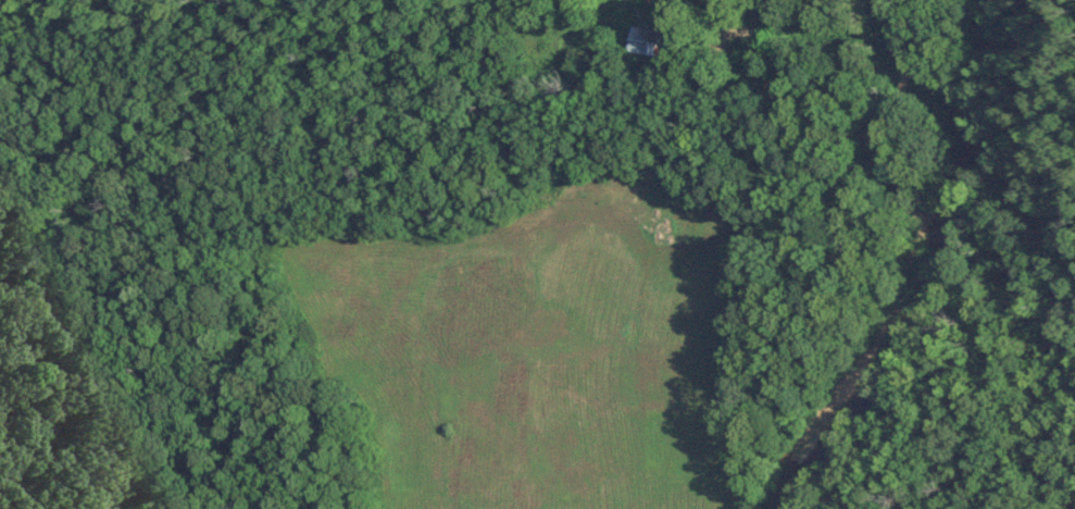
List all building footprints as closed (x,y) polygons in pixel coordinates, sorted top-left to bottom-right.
[(628,50),(655,56),(661,31),(633,26),(628,50)]
